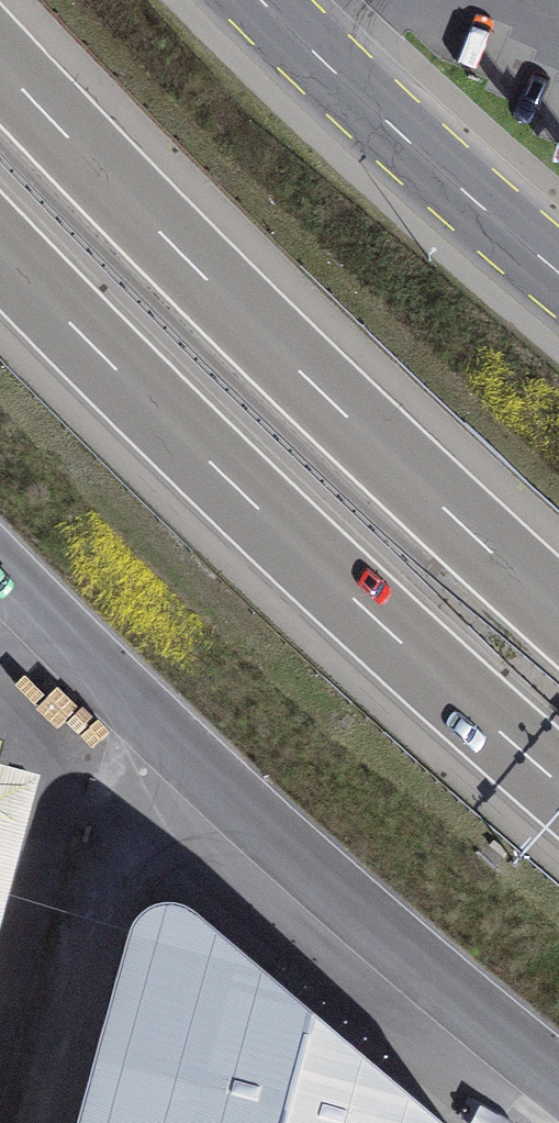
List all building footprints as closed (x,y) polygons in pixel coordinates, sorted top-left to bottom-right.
[(53,787),(0,773),(0,983),(53,787)] [(138,950),(91,1122),(438,1122),(203,923),(175,918),(154,926),(138,950)]
